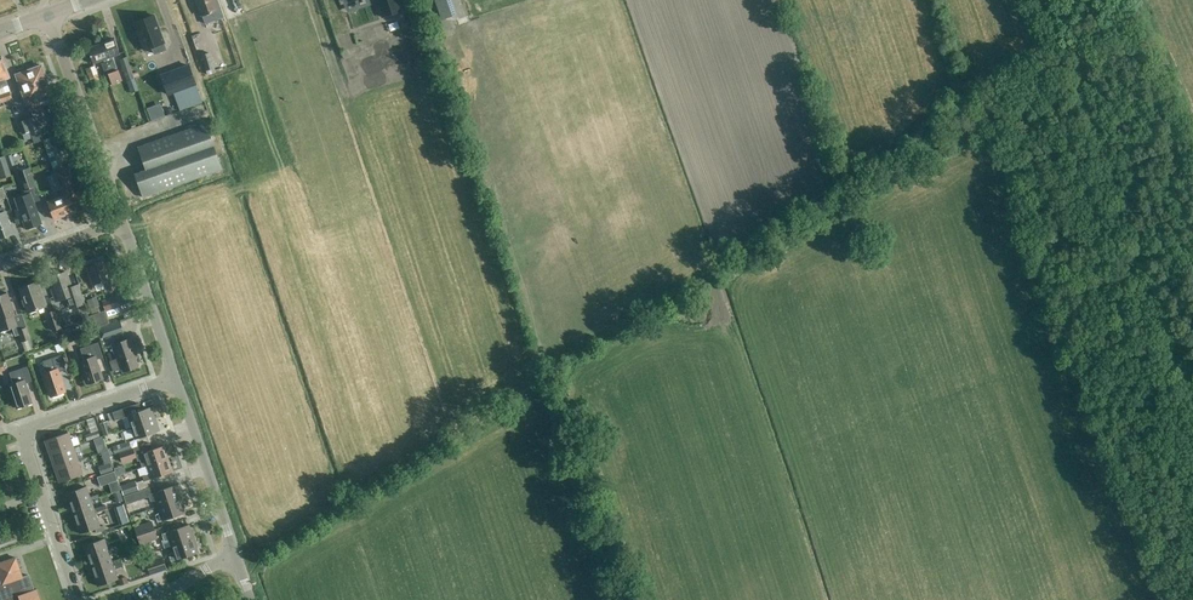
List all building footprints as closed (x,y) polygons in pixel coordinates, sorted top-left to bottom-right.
[(219,19),(216,11),(217,11),(213,0),(196,0),(202,16),(203,16),(206,24),(219,19)] [(401,12),(397,0),(377,0),(383,18),(401,12)] [(458,11),(465,9),(462,0),(454,0),(458,11)] [(151,47),(152,47),(155,54),(166,50),(163,43),(164,43),(154,15),(134,23),(144,50),(151,47)] [(120,54),(114,39),(101,44),(111,72),(117,71),(112,57),(120,54)] [(111,72),(101,44),(88,49),(93,64),(104,60),(105,63),(102,64),(105,72),(107,71),(108,74),(111,72)] [(157,55),(159,61),(168,58),(166,52),(157,55)] [(215,69),(210,54),(200,57),(205,72),(215,69)] [(119,60),(126,80),(134,77),(130,66),(129,66),(126,57),(119,60)] [(2,58),(0,59),(0,88),(8,85),(5,79),(9,77),(2,58)] [(53,95),(42,65),(30,70),(43,106),(55,102),(53,95)] [(85,69),(92,87),(100,83),(94,66),(85,69)] [(167,94),(196,85),(190,66),(161,76),(167,94)] [(43,106),(30,70),(16,75),(27,104),(29,111),(43,106)] [(118,70),(117,71),(111,72),(108,74),(112,84),(122,81),(118,70)] [(8,85),(0,88),(0,95),(10,92),(10,91),(8,85)] [(10,92),(0,95),(0,101),(1,103),(13,99),(10,92)] [(70,126),(65,113),(52,118),(54,126),(61,124),(63,129),(70,126)] [(26,119),(34,142),(41,140),(33,116),(26,119)] [(34,142),(26,119),(18,122),(25,145),(34,142)] [(206,123),(137,147),(145,170),(134,174),(143,198),(222,169),(206,123)] [(59,146),(64,161),(69,160),(65,145),(59,146)] [(55,172),(59,170),(51,148),(47,150),(51,162),(55,172)] [(4,156),(0,157),(0,177),(1,179),(11,175),(4,156)] [(36,186),(29,167),(16,172),(23,191),(36,186)] [(74,193),(71,184),(66,168),(59,170),(55,172),(59,184),(61,191),(63,197),(69,214),(84,209),(78,191),(74,193)] [(15,183),(4,186),(7,196),(18,193),(15,183)] [(53,194),(61,191),(59,184),(51,186),(53,194)] [(26,229),(42,224),(34,202),(32,203),(29,194),(23,196),(26,205),(19,208),(26,229)] [(69,214),(63,197),(48,202),(54,219),(69,214)] [(0,209),(0,239),(13,234),(5,211),(4,208),(0,209)] [(106,292),(112,290),(109,280),(110,279),(103,260),(88,266),(94,285),(102,282),(106,292)] [(87,312),(78,285),(72,287),(67,272),(50,278),(58,301),(67,298),(70,309),(78,306),(81,314),(87,312)] [(113,289),(124,286),(122,275),(111,277),(113,289)] [(28,312),(45,306),(37,282),(20,288),(28,312)] [(17,322),(15,316),(15,315),(7,293),(0,295),(0,333),(12,329),(15,336),(19,335),(22,343),(31,339),(26,327),(20,329),(17,322)] [(102,301),(105,312),(119,307),(116,296),(102,301)] [(97,297),(87,300),(90,310),(100,306),(97,297)] [(58,307),(63,325),(72,323),(67,305),(58,307)] [(61,328),(55,310),(46,313),(52,331),(60,329),(60,328),(61,328)] [(65,339),(71,337),(68,329),(62,331),(65,339)] [(123,372),(138,367),(135,357),(137,357),(131,339),(112,345),(117,361),(119,360),(123,372)] [(98,342),(80,348),(84,360),(80,361),(88,384),(103,379),(96,360),(103,357),(98,342)] [(70,350),(65,353),(72,365),(76,362),(70,350)] [(51,397),(66,391),(59,372),(66,369),(61,355),(43,361),(47,372),(43,374),(51,397)] [(27,366),(9,372),(13,384),(10,385),(17,408),(32,403),(25,383),(32,381),(27,366)] [(186,386),(186,392),(194,392),(194,381),(180,381),(180,386),(186,386)] [(132,427),(154,419),(150,407),(141,410),(139,403),(114,411),(117,420),(128,417),(132,427)] [(159,431),(154,419),(132,427),(136,439),(159,431)] [(100,424),(104,436),(112,433),(107,422),(100,424)] [(100,437),(98,430),(85,434),(87,441),(100,437)] [(73,447),(68,433),(45,441),(50,455),(73,447)] [(131,448),(129,442),(107,449),(109,455),(131,448)] [(96,446),(99,453),(107,450),(104,443),(96,446)] [(168,459),(164,446),(135,456),(135,457),(136,458),(138,460),(140,459),(143,468),(168,459)] [(78,461),(73,447),(50,455),(55,468),(78,461)] [(121,462),(135,457),(135,456),(132,448),(118,452),(121,462)] [(168,459),(147,466),(150,473),(142,476),(144,481),(149,480),(172,472),(168,459)] [(78,461),(55,468),(60,483),(83,475),(78,461)] [(97,465),(100,474),(111,471),(109,462),(97,465)] [(97,478),(100,487),(118,481),(116,477),(114,472),(97,478)] [(149,480),(144,481),(136,484),(135,483),(120,488),(123,496),(151,487),(149,480)] [(152,486),(151,487),(123,496),(126,505),(149,497),(150,501),(156,501),(157,507),(181,499),(178,490),(177,490),(175,485),(154,492),(152,486)] [(86,487),(66,494),(71,507),(91,500),(86,487)] [(181,499),(157,507),(159,512),(155,515),(157,522),(185,513),(183,508),(184,507),(181,499)] [(91,500),(71,507),(75,520),(95,513),(91,500)] [(100,526),(95,513),(75,520),(80,534),(95,529),(96,533),(105,530),(103,525),(100,526)] [(137,536),(154,530),(150,521),(133,527),(137,536)] [(171,547),(195,539),(192,530),(191,530),(189,525),(162,534),(164,541),(169,541),(171,547)] [(156,538),(154,530),(137,536),(140,544),(156,538)] [(153,540),(157,549),(163,547),(159,538),(153,540)] [(89,560),(109,553),(104,539),(84,546),(89,560)] [(195,539),(171,547),(173,552),(169,555),(171,562),(198,552),(197,547),(198,547),(195,539)] [(142,553),(140,547),(139,545),(131,547),(134,555),(142,553)] [(109,553),(89,560),(93,573),(113,566),(109,553)] [(37,589),(34,590),(29,575),(22,577),(16,558),(0,563),(0,578),(1,582),(0,583),(0,599),(41,599),(37,589)] [(166,570),(163,563),(161,558),(146,563),(150,576),(166,570)] [(118,579),(113,566),(93,573),(98,586),(118,579)] [(118,579),(120,586),(128,583),(126,577),(118,579)]
